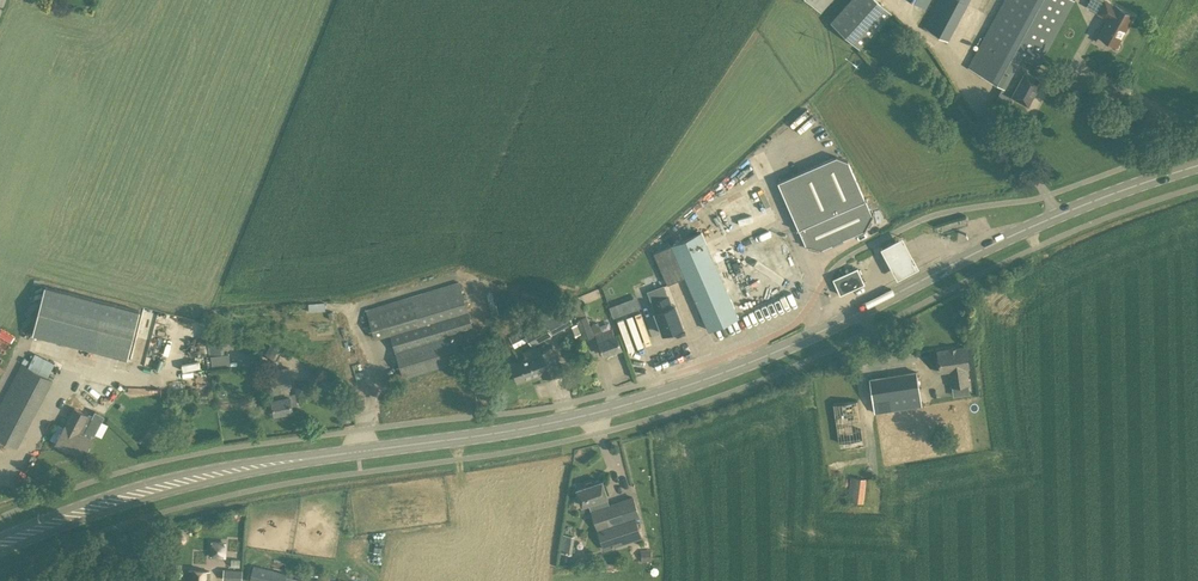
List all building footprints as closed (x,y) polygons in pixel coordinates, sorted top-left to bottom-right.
[(821,13),(832,0),(806,0),(821,13)] [(891,12),(877,0),(850,0),(831,21),(859,48),(891,12)] [(923,27),(947,40),(968,3),(969,0),(937,0),(923,27)] [(1004,87),(1014,91),(1012,95),(1028,103),(1041,79),(1025,71),(1025,70),(1017,65),(1020,58),(1038,67),(1074,1),(1073,0),(1004,0),(968,67),(1004,87)] [(1098,36),(1116,45),(1126,28),(1125,28),(1132,14),(1115,5),(1114,5),(1105,0),(1104,0),(1098,12),(1108,18),(1098,36)] [(849,161),(836,156),(778,181),(805,244),(820,249),(864,230),(872,215),(849,161)] [(797,290),(752,189),(720,203),(765,304),(797,290)] [(701,232),(654,253),(667,284),(685,276),(708,329),(739,316),(716,263),(736,255),(731,245),(711,254),(701,232)] [(879,246),(894,277),(916,267),(901,235),(879,246)] [(839,293),(864,283),(857,268),(833,279),(839,293)] [(404,376),(460,359),(456,344),(477,338),(459,281),(366,309),(375,339),(391,334),(404,376)] [(45,286),(33,334),(127,358),(139,310),(45,286)] [(682,326),(674,306),(673,306),(669,295),(667,296),(664,287),(649,291),(652,301),(651,301),(656,312),(663,333),(682,326)] [(621,348),(616,334),(614,335),(612,328),(602,331),(598,323),(590,326),(579,298),(570,303),(584,339),(594,336),(593,335),(595,334),(598,341),(599,341),(604,355),(621,348)] [(619,314),(615,304),(609,306),(614,317),(619,314)] [(542,316),(543,319),(522,329),(509,337),(516,350),(530,341),(532,346),(573,323),(562,305),(542,316)] [(516,310),(511,312),(514,321),(519,319),(516,310)] [(210,355),(223,354),(222,344),(209,346),(210,355)] [(543,344),(532,348),(542,372),(544,377),(560,371),(550,347),(545,349),(543,344)] [(278,350),(270,345),(266,353),(274,357),(278,350)] [(938,352),(941,372),(948,370),(951,387),(969,384),(967,367),(969,367),(965,347),(938,352)] [(518,380),(542,372),(532,348),(523,351),(525,357),(511,363),(518,380)] [(28,366),(21,363),(0,404),(0,438),(17,447),(51,378),(48,376),(55,363),(35,353),(28,366)] [(212,367),(231,364),(229,353),(210,355),(212,367)] [(480,360),(476,356),(468,364),(472,368),(480,360)] [(274,413),(292,410),(288,387),(291,386),(287,367),(269,370),(272,389),(270,389),(272,400),(274,413)] [(922,406),(916,371),(887,375),(869,378),(875,413),(922,406)] [(295,384),(297,395),(308,393),(306,382),(295,384)] [(839,451),(865,447),(858,400),(833,404),(839,451)] [(75,408),(66,426),(65,425),(56,443),(82,457),(91,439),(90,438),(92,434),(94,435),(104,416),(95,410),(93,415),(89,413),(88,414),(75,408)] [(847,500),(863,503),(866,479),(850,477),(847,500)] [(579,499),(588,496),(590,502),(588,502),(598,530),(600,530),(601,535),(599,536),(604,547),(627,540),(621,521),(626,520),(619,501),(608,504),(606,497),(607,496),(602,481),(593,484),(591,481),(585,483),(585,486),(576,489),(579,499)] [(186,540),(186,536),(183,534),(180,534),(177,536),(177,540),(180,542),(183,542),(186,540)] [(563,534),(560,552),(571,553),(574,535),(563,534)] [(207,568),(208,553),(226,555),(227,539),(211,538),(210,550),(196,549),(195,567),(207,568)] [(641,549),(642,559),(650,559),(650,549),(641,549)] [(287,573),(254,565),(250,580),(302,580),(286,576),(287,573)] [(224,569),(223,580),(239,580),(242,580),(242,570),(224,569)] [(209,572),(189,571),(188,580),(209,580),(209,572)]
